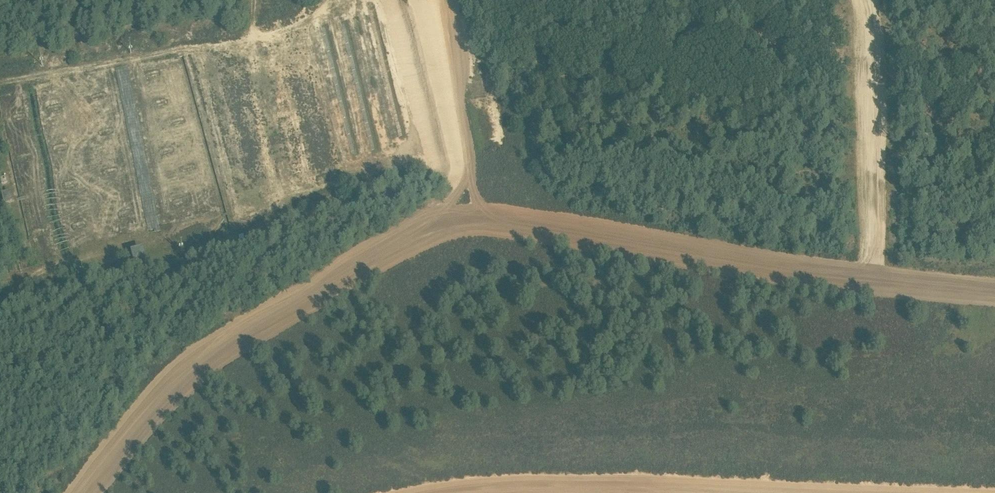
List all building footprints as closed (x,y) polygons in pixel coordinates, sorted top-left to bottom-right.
[(11,192),(1,195),(4,204),(14,202),(11,192)] [(68,223),(83,220),(81,214),(67,218),(68,223)] [(143,248),(130,251),(134,263),(147,260),(143,248)]
